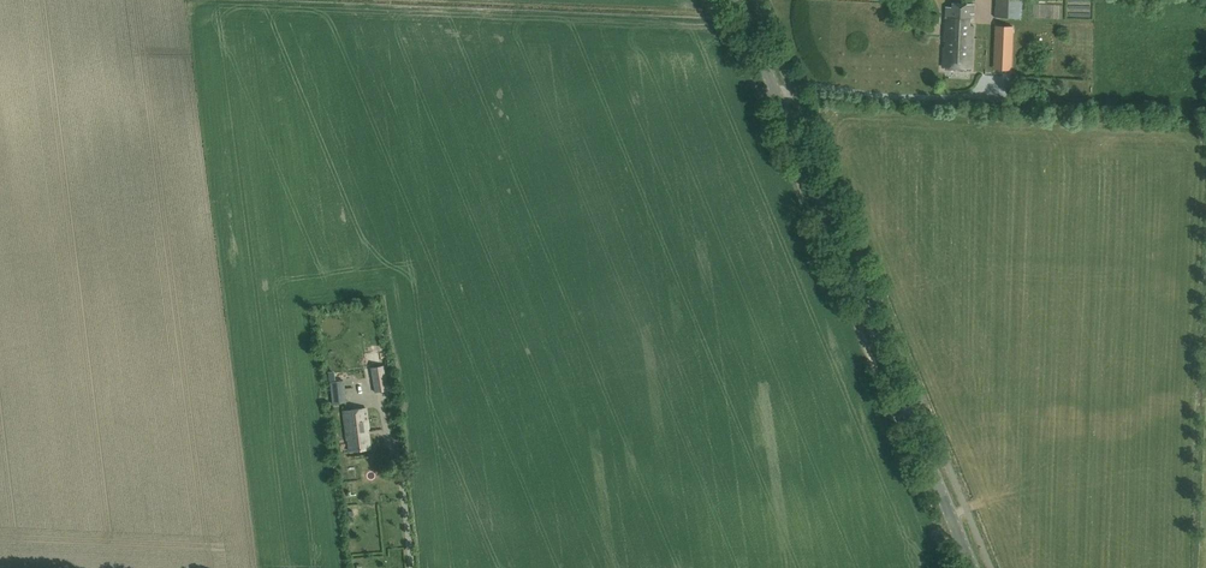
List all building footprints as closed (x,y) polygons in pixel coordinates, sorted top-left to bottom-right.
[(1022,0),(995,0),(994,17),(1020,18),(1022,0)] [(972,68),(974,25),(969,25),(970,18),(973,19),(974,3),(953,2),(952,6),(946,6),(946,27),(945,27),(943,66),(972,68)] [(990,68),(1006,69),(1008,26),(992,25),(990,68)] [(989,75),(990,91),(1000,91),(1000,75),(989,75)] [(389,389),(385,365),(371,368),(375,392),(389,389)] [(332,404),(345,402),(343,380),(330,381),(332,404)] [(370,447),(367,428),(368,428),(366,408),(343,411),(347,439),(348,439),(349,450),(370,447)]
